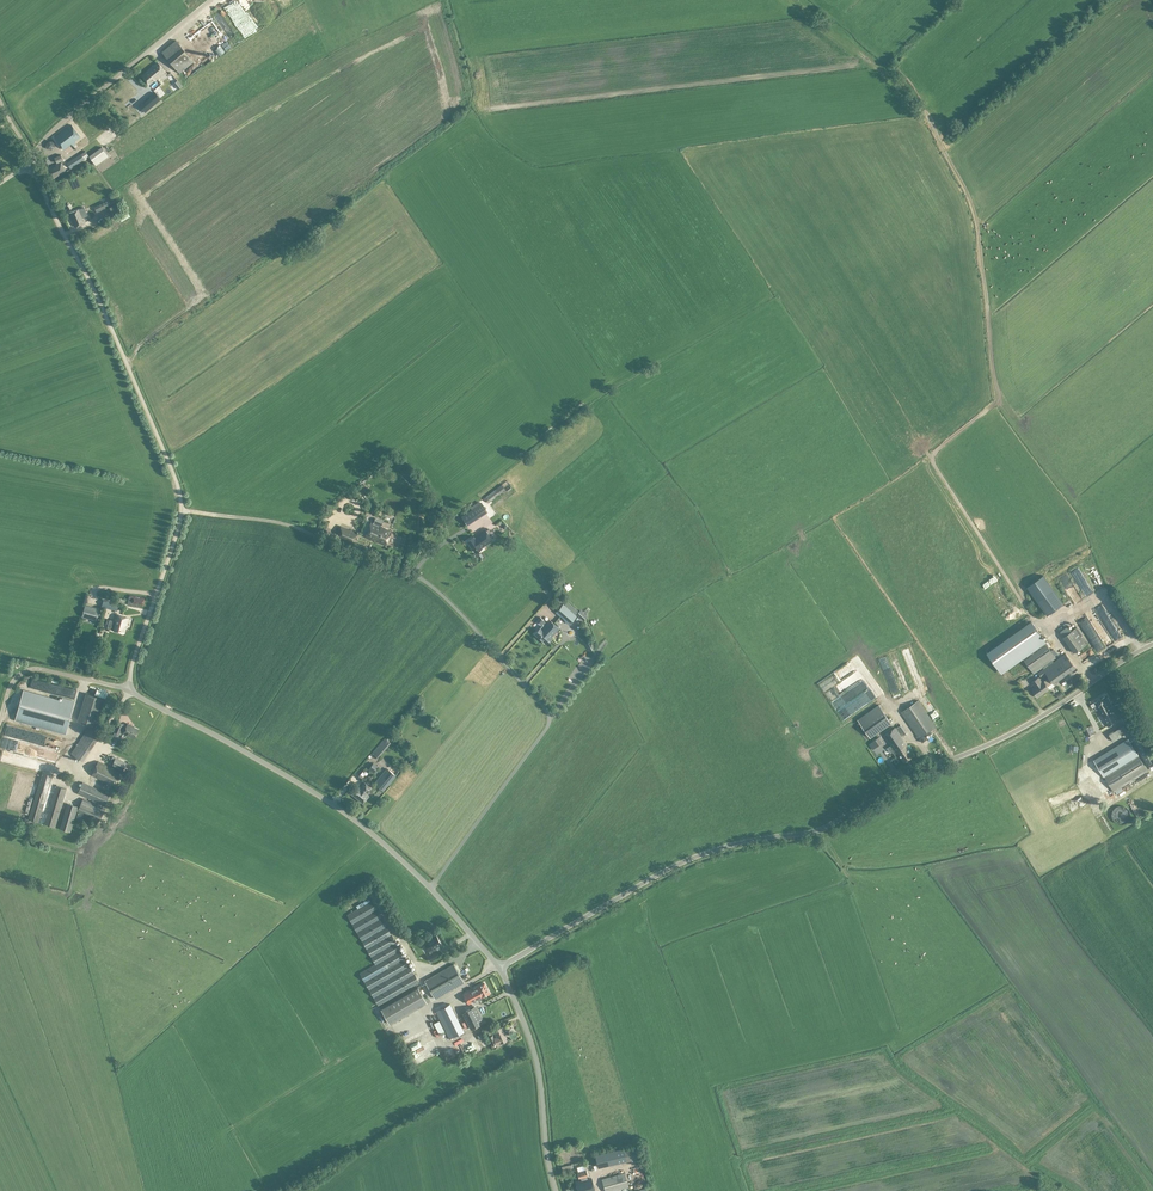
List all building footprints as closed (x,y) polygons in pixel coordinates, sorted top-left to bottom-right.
[(167,56),(180,43),(174,36),(160,49),(167,56)] [(211,50),(215,55),(231,42),(227,37),(219,44),(211,50)] [(169,58),(178,70),(193,58),(184,47),(169,58)] [(197,56),(202,63),(210,58),(205,51),(197,56)] [(166,72),(157,62),(148,70),(148,71),(142,76),(149,85),(155,80),(155,81),(166,72)] [(179,89),(182,86),(178,80),(174,83),(179,89)] [(160,81),(153,87),(160,96),(167,90),(160,81)] [(161,99),(156,93),(140,106),(145,112),(161,99)] [(107,126),(95,135),(101,143),(110,137),(109,135),(114,131),(112,128),(114,126),(116,124),(115,122),(108,127),(107,126)] [(81,137),(72,125),(55,138),(64,150),(72,143),(74,145),(77,143),(75,141),(81,137)] [(49,141),(46,144),(47,148),(52,150),(55,146),(54,142),(49,141)] [(108,156),(102,147),(90,156),(96,165),(108,156)] [(85,160),(89,157),(85,151),(67,163),(71,169),(75,167),(74,166),(84,159),(85,160)] [(66,171),(61,162),(55,165),(56,166),(52,168),(52,166),(45,170),(51,180),(66,171)] [(94,207),(97,213),(118,203),(115,195),(111,197),(112,199),(94,207)] [(119,202),(107,208),(111,216),(123,211),(119,202)] [(85,222),(79,209),(69,214),(75,227),(85,222)] [(488,503),(505,489),(502,485),(485,498),(488,503)] [(482,503),(462,517),(467,525),(488,512),(482,503)] [(373,523),(371,522),(365,536),(374,540),(386,545),(392,531),(386,528),(386,526),(382,524),(383,521),(376,518),(373,523)] [(353,543),(357,532),(341,526),(336,537),(353,543)] [(477,534),(485,545),(493,540),(490,537),(492,535),(488,529),(486,530),(485,529),(477,534)] [(474,537),(468,541),(476,552),(482,548),(485,545),(477,534),(474,537)] [(1043,575),(1027,587),(1047,615),(1064,604),(1043,575)] [(130,597),(129,605),(138,607),(139,606),(140,604),(144,604),(145,598),(133,596),(133,597),(130,597)] [(104,600),(102,606),(115,610),(117,604),(104,600)] [(561,615),(568,608),(563,604),(556,612),(560,617),(561,615)] [(85,605),(84,611),(82,616),(95,620),(95,621),(96,622),(97,621),(100,609),(85,605)] [(569,624),(577,616),(568,608),(561,615),(565,619),(564,620),(569,624)] [(1075,621),(1085,617),(1083,613),(1073,617),(1075,621)] [(112,630),(125,633),(128,623),(129,618),(117,614),(115,621),(110,620),(108,620),(107,620),(106,624),(109,624),(108,628),(112,630)] [(539,637),(544,632),(546,634),(555,624),(549,620),(545,625),(542,622),(543,620),(540,617),(536,622),(539,624),(540,623),(542,625),(540,628),(535,634),(539,637)] [(1053,683),(1075,667),(1065,654),(1054,662),(1052,660),(1056,658),(1044,641),(1045,640),(1032,622),(987,653),(1000,672),(1022,657),(1034,673),(1042,667),(1044,669),(1039,673),(1042,677),(1047,673),(1050,677),(1044,681),(1043,680),(1041,682),(1038,677),(1032,682),(1035,686),(1032,689),(1038,697),(1049,689),(1047,686),(1053,682),(1053,683)] [(552,639),(551,638),(559,628),(555,624),(546,634),(544,632),(539,637),(547,644),(552,639)] [(1075,628),(1063,637),(1074,653),(1086,644),(1075,628)] [(1095,648),(1119,632),(1117,628),(1092,644),(1095,648)] [(586,644),(590,651),(595,648),(591,641),(586,644)] [(884,674),(892,696),(900,692),(892,671),(884,674)] [(1073,679),(1076,683),(1083,678),(1080,674),(1073,679)] [(62,701),(25,691),(24,691),(16,720),(66,734),(75,701),(63,698),(62,701)] [(87,693),(78,721),(95,726),(96,725),(98,719),(104,699),(87,693)] [(1094,703),(1096,706),(1094,707),(1096,710),(1098,709),(1108,726),(1118,720),(1105,697),(1094,703)] [(922,702),(930,712),(934,709),(927,699),(922,702)] [(918,700),(902,712),(920,738),(937,727),(918,700)] [(1121,701),(1115,705),(1129,729),(1135,725),(1121,701)] [(871,737),(892,722),(880,705),(858,720),(871,737)] [(940,730),(945,727),(938,716),(933,719),(940,730)] [(119,733),(120,731),(124,732),(124,733),(134,738),(138,729),(131,726),(132,725),(128,723),(126,726),(123,725),(123,724),(118,721),(114,731),(119,733)] [(20,735),(22,729),(7,724),(6,730),(20,735)] [(89,726),(71,754),(83,761),(101,734),(89,726)] [(1126,733),(1122,726),(1109,735),(1113,741),(1126,733)] [(904,762),(909,759),(914,756),(907,746),(908,745),(895,728),(884,735),(892,746),(895,750),(893,751),(897,757),(899,755),(904,762)] [(22,740),(0,736),(0,744),(20,748),(22,740)] [(877,747),(883,743),(879,737),(873,742),(877,747)] [(378,758),(391,743),(385,738),(372,753),(378,758)] [(1114,791),(1148,770),(1138,755),(1137,752),(1141,750),(1134,739),(1130,741),(1128,739),(1094,760),(1104,776),(1114,791)] [(1066,768),(1076,763),(1072,755),(1062,760),(1066,768)] [(122,773),(126,764),(126,763),(113,757),(110,763),(115,766),(114,769),(122,773)] [(122,773),(114,769),(98,761),(92,775),(116,786),(122,773)] [(369,769),(373,773),(378,767),(374,763),(369,769)] [(1039,780),(1059,770),(1056,764),(1036,773),(1039,780)] [(1081,764),(1059,773),(1063,782),(1085,772),(1081,764)] [(62,778),(64,772),(58,769),(55,775),(62,778)] [(388,769),(375,784),(383,791),(396,775),(388,769)] [(28,819),(39,822),(53,774),(43,771),(28,819)] [(1045,794),(1054,788),(1053,786),(1061,781),(1059,776),(1040,786),(1045,794)] [(1082,781),(1056,794),(1060,800),(1085,787),(1082,781)] [(105,806),(110,794),(83,782),(78,793),(105,806)] [(363,802),(363,803),(364,802),(363,802),(369,796),(369,795),(367,794),(372,788),(365,782),(360,788),(358,787),(358,786),(358,787),(352,793),(352,794),(352,793),(363,802)] [(56,786),(45,824),(55,827),(67,789),(56,786)] [(105,808),(83,799),(78,810),(100,820),(105,808)] [(78,807),(68,804),(60,829),(70,832),(78,807)] [(348,897),(340,900),(343,908),(351,905),(348,897)] [(379,1005),(395,996),(420,982),(372,900),(348,915),(376,963),(360,972),(379,1005)] [(430,950),(432,954),(428,956),(431,961),(439,956),(439,955),(443,953),(438,946),(442,944),(436,934),(424,942),(429,951),(430,950)] [(454,964),(425,981),(435,998),(465,982),(457,969),(454,964)] [(475,988),(464,994),(469,1003),(478,999),(490,993),(485,983),(475,988)] [(419,987),(381,1009),(390,1024),(427,1002),(419,987)] [(446,1011),(452,1008),(450,1004),(436,1011),(450,1038),(464,1031),(454,1012),(448,1015),(446,1011)] [(473,1007),(463,1012),(471,1029),(484,1022),(477,1007),(474,1009),(473,1007)] [(410,1037),(408,1034),(414,1030),(411,1027),(401,1034),(405,1040),(410,1037)] [(497,1037),(494,1038),(493,1036),(487,1038),(490,1044),(492,1043),(492,1046),(497,1044),(497,1045),(507,1040),(502,1027),(494,1030),(497,1037)] [(598,1168),(626,1161),(641,1157),(637,1144),(595,1154),(598,1168)] [(582,1180),(584,1180),(583,1177),(588,1176),(587,1171),(579,1173),(580,1178),(581,1178),(582,1180)] [(601,1179),(605,1190),(614,1190),(629,1187),(625,1173),(601,1179)] [(582,1180),(576,1182),(578,1190),(594,1190),(595,1190),(592,1178),(584,1180),(582,1180)]
